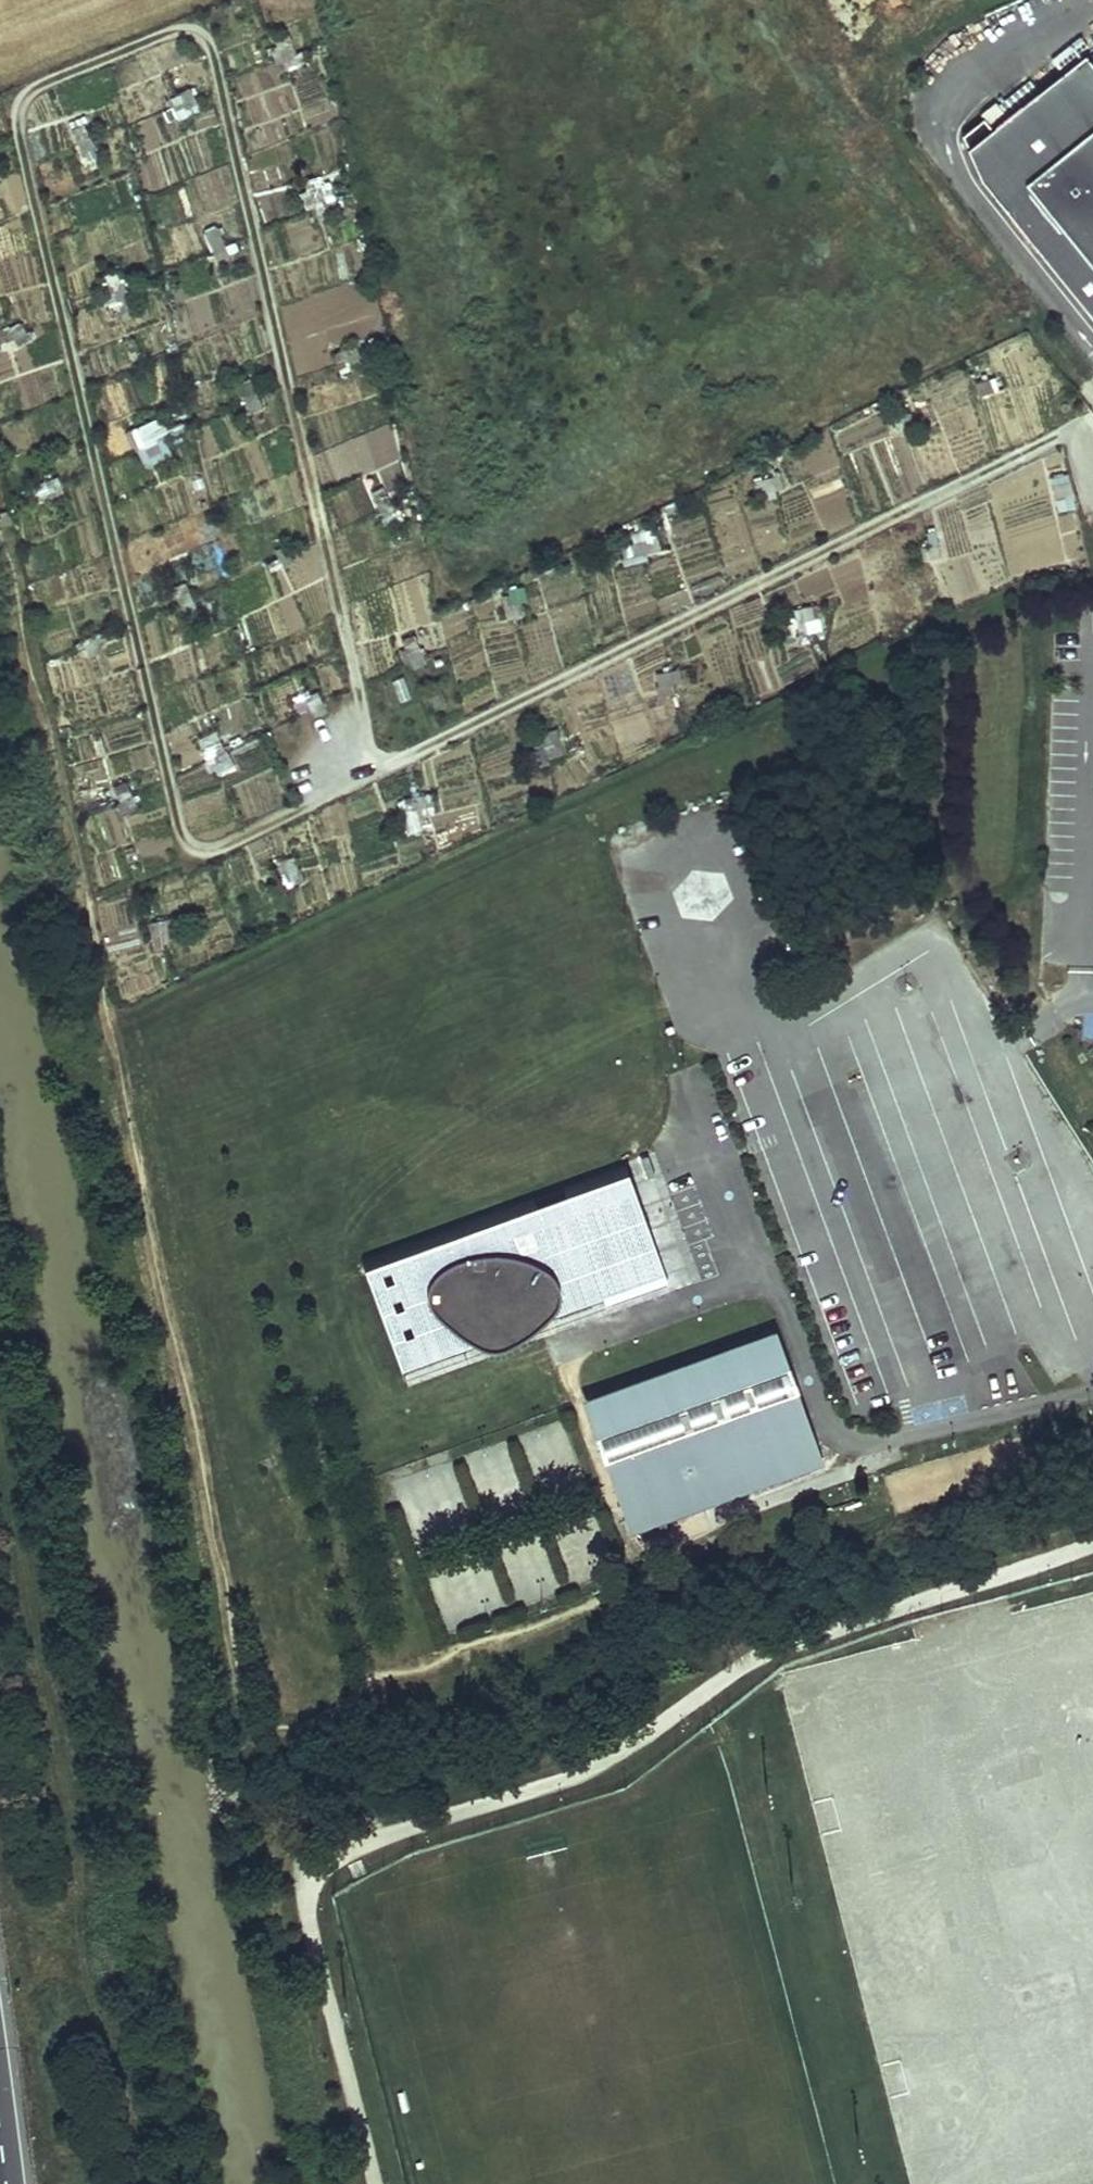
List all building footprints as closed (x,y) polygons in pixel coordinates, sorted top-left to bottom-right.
[(979,128),(991,180),(1092,308),(1092,60),(1090,56),(997,130),(989,120),(979,128)] [(1001,104),(990,112),(998,121),(1008,113),(1001,104)] [(141,469),(171,460),(160,420),(130,429),(141,469)] [(875,444),(856,452),(878,508),(897,500),(875,444)] [(1069,476),(1048,477),(1051,513),(1072,512),(1069,476)] [(29,504),(60,494),(56,481),(24,490),(29,504)] [(815,608),(793,612),(798,638),(820,633),(815,608)] [(197,739),(212,778),(231,771),(217,732),(197,739)] [(565,1183),(571,1197),(541,1208),(536,1193),(455,1221),(465,1249),(440,1259),(435,1263),(432,1267),(429,1273),(428,1280),(428,1284),(429,1289),(431,1296),(434,1302),(439,1308),(446,1315),(452,1320),(460,1325),(469,1331),(474,1335),(480,1339),(483,1342),(487,1343),(492,1346),(496,1347),(500,1347),(503,1347),(507,1346),(513,1345),(517,1343),(519,1342),(523,1340),(529,1337),(534,1334),(538,1331),(541,1329),(544,1326),(547,1324),(551,1321),(555,1317),(559,1314),(561,1312),(564,1308),(566,1302),(568,1296),(570,1290),(578,1289),(601,1286),(604,1293),(666,1271),(628,1160),(565,1183)] [(455,1221),(363,1253),(404,1369),(483,1342),(480,1339),(474,1335),(469,1331),(460,1325),(452,1320),(446,1315),(439,1308),(434,1302),(431,1296),(429,1289),(428,1284),(428,1280),(429,1273),(432,1267),(435,1263),(440,1259),(465,1249),(455,1221)] [(669,1277),(666,1271),(604,1293),(606,1299),(669,1277)] [(820,1456),(777,1333),(588,1399),(631,1522),(820,1456)]
